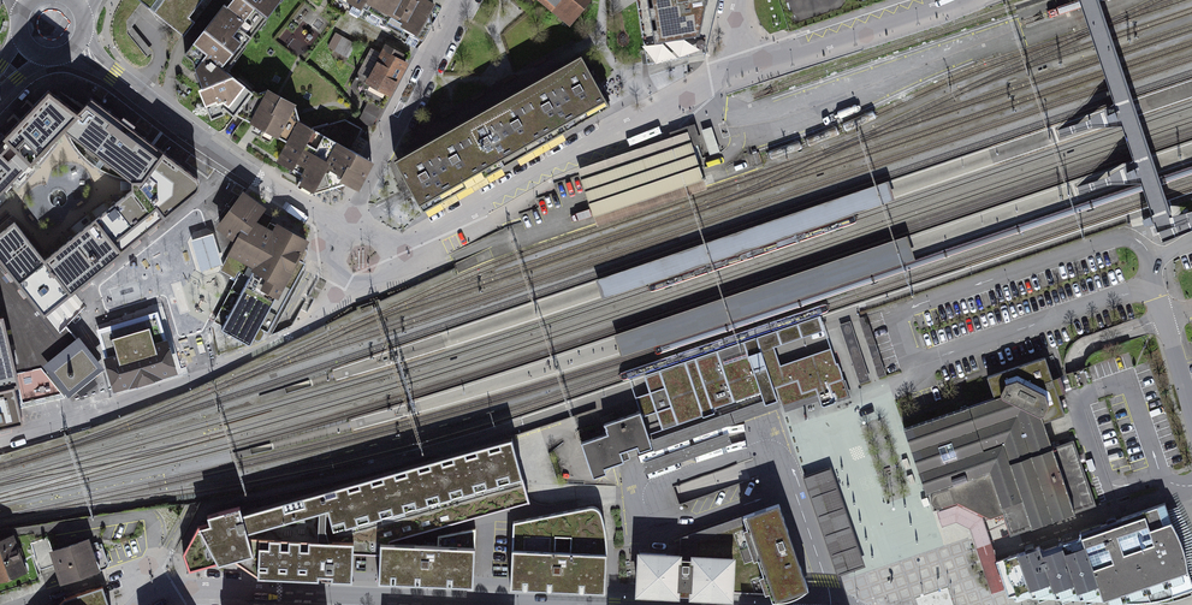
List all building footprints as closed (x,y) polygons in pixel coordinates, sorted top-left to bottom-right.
[(149,9),(184,36),(195,22),(189,17),(202,0),(156,0),(149,9)] [(250,37),(258,28),(254,25),(261,16),(265,20),(280,1),(278,0),(233,0),(227,7),(224,4),(218,12),(250,37)] [(347,4),(350,1),(368,11),(373,0),(339,0),(347,4)] [(368,11),(385,20),(383,24),(404,35),(406,31),(423,41),(432,24),(429,11),(433,4),(426,0),(373,0),(368,11)] [(570,21),(587,0),(544,0),(570,21)] [(700,35),(707,0),(647,0),(655,42),(700,35)] [(755,4),(757,14),(760,22),(764,28),(770,34),(789,27),(790,31),(884,0),(755,0),(755,4)] [(244,46),(250,37),(218,12),(185,54),(193,60),(203,87),(199,88),(211,118),(224,113),(222,109),(224,107),(234,115),(236,113),(248,97),(233,85),(236,79),(220,67),(240,42),(244,46)] [(351,41),(336,33),(328,46),(343,55),(351,41)] [(371,49),(351,86),(354,93),(368,101),(363,110),(377,117),(406,63),(398,59),(401,54),(386,47),(382,55),(371,49)] [(571,109),(602,91),(581,55),(550,72),(571,109)] [(539,127),(571,109),(550,72),(519,90),(539,127)] [(294,104),(269,90),(258,93),(253,91),(248,97),(236,113),(289,142),(278,160),(303,174),(297,186),(310,193),(346,182),(358,188),(372,161),(351,150),(362,129),(345,119),(313,129),(300,122),(294,104)] [(508,144),(539,127),(519,90),(487,107),(508,144)] [(610,106),(602,91),(571,109),(539,127),(508,144),(477,162),(446,179),(415,197),(423,211),(610,106)] [(7,138),(30,162),(62,129),(77,113),(48,92),(5,137),(7,138)] [(77,113),(62,129),(131,180),(132,180),(142,179),(163,152),(91,98),(77,113)] [(477,162),(508,144),(487,107),(456,125),(477,162)] [(671,138),(577,169),(597,227),(707,190),(693,148),(701,145),(695,124),(669,133),(671,138)] [(446,179),(477,162),(456,125),(425,142),(446,179)] [(711,127),(701,130),(710,156),(720,152),(711,127)] [(30,162),(7,138),(0,145),(0,193),(30,162)] [(415,197),(446,179),(425,142),(394,160),(410,188),(415,197)] [(143,189),(164,216),(197,189),(198,187),(199,183),(198,180),(197,177),(163,152),(142,179),(132,180),(131,189),(143,189)] [(1112,176),(1123,173),(1120,162),(1109,165),(1112,176)] [(602,301),(896,201),(888,179),(594,279),(602,301)] [(95,217),(121,250),(164,216),(143,189),(131,189),(95,217)] [(302,247),(305,241),(278,226),(257,215),(262,208),(244,194),(220,226),(238,240),(234,246),(221,270),(234,278),(238,271),(241,272),(215,321),(224,325),(222,329),(228,333),(227,335),(230,336),(231,334),(249,344),(252,338),(256,340),(258,340),(259,340),(260,340),(261,339),(264,333),(264,329),(267,332),(292,282),(305,262),(301,260),(302,260),(304,259),(305,258),(307,253),(307,252),(307,251),(307,250),(306,249),(302,247)] [(1143,203),(1147,220),(1155,218),(1151,200),(1143,203)] [(44,259),(70,291),(121,250),(95,217),(44,259)] [(0,232),(0,257),(44,312),(70,291),(44,259),(14,221),(0,232)] [(223,264),(213,232),(190,239),(200,271),(223,264)] [(907,235),(613,334),(622,359),(916,260),(907,235)] [(173,309),(157,314),(174,371),(190,366),(173,309)] [(174,371),(157,314),(99,332),(116,388),(174,371)] [(629,378),(642,418),(657,413),(650,392),(666,387),(678,420),(679,424),(703,416),(689,375),(749,355),(824,330),(819,315),(629,378)] [(14,384),(18,383),(2,316),(0,316),(0,387),(14,384)] [(859,319),(878,378),(886,375),(867,316),(859,319)] [(850,322),(839,325),(859,384),(870,381),(850,322)] [(47,364),(72,395),(98,373),(99,365),(78,339),(47,364)] [(1010,501),(1018,526),(1108,494),(1082,425),(1059,434),(1050,412),(1077,401),(1055,346),(995,367),(1002,385),(910,416),(935,483),(939,481),(946,499),(965,493),(996,506),(1010,501)] [(832,352),(768,374),(772,385),(779,400),(782,407),(817,395),(821,406),(822,405),(823,407),(835,402),(835,401),(849,396),(843,378),(840,378),(841,374),(839,374),(840,370),(838,369),(838,365),(837,365),(832,352)] [(689,375),(703,416),(716,411),(715,408),(762,392),(749,355),(689,375)] [(22,420),(14,384),(0,387),(0,426),(22,420)] [(678,420),(666,387),(650,392),(657,413),(661,426),(678,420)] [(581,430),(598,424),(592,409),(575,416),(581,430)] [(623,451),(651,442),(642,418),(640,411),(604,423),(608,434),(582,443),(592,473),(626,461),(623,451)] [(241,513),(247,537),(327,514),(333,534),(524,482),(511,438),(241,513)] [(807,476),(803,477),(838,578),(844,575),(865,568),(831,467),(815,473),(807,476)] [(354,544),(353,556),(379,557),(380,544),(390,545),(390,543),(530,504),(524,482),(333,534),(332,543),(354,544)] [(734,594),(772,595),(774,600),(776,604),(810,593),(807,586),(779,504),(742,517),(743,521),(690,541),(689,555),(736,557),(734,594)] [(510,593),(605,597),(605,594),(607,549),(607,541),(606,535),(605,529),(603,517),(602,513),(600,510),(597,507),(594,506),(590,506),(512,522),(510,590),(510,593)] [(218,569),(234,565),(254,559),(249,541),(247,537),(241,513),(240,507),(206,517),(208,524),(198,526),(198,532),(217,566),(218,569)] [(1128,585),(1146,579),(1151,592),(1191,579),(1191,576),(1191,574),(1175,532),(1170,517),(1167,509),(1108,529),(1128,585)] [(1170,517),(1191,574),(1191,539),(1190,535),(1187,527),(1183,520),(1181,513),(1170,517)] [(198,532),(198,526),(183,556),(189,574),(217,566),(198,532)] [(378,587),(473,591),(474,588),(476,528),(438,536),(437,546),(390,545),(380,544),(379,557),(378,584),(378,587)] [(1108,529),(1011,563),(1020,590),(1065,591),(1102,592),(1128,585),(1108,529)] [(0,541),(0,580),(23,572),(11,538),(0,541)] [(32,543),(39,564),(55,559),(48,538),(32,543)] [(108,565),(100,543),(88,547),(87,541),(55,552),(64,579),(108,565)] [(257,580),(259,541),(249,541),(254,559),(234,565),(257,580)] [(353,556),(354,544),(332,543),(259,541),(257,580),(257,582),(352,586),(352,583),(353,556)] [(689,555),(637,552),(635,600),(733,604),(734,594),(736,557),(689,555)] [(103,587),(63,600),(58,604),(108,604),(103,587)]
